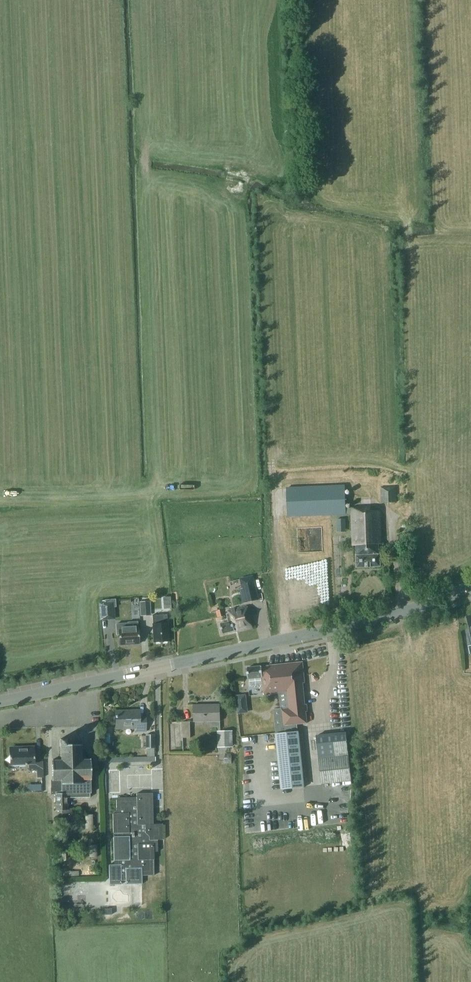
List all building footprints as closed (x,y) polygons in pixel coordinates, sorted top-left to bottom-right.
[(350,515),(351,546),(356,546),(356,555),(354,556),(354,569),(378,568),(377,555),(376,555),(376,546),(378,546),(377,511),(368,511),(368,508),(343,509),(342,488),(285,490),(286,517),(350,515)] [(379,489),(379,504),(394,504),(394,489),(379,489)] [(345,519),(336,520),(336,527),(346,527),(345,519)] [(240,591),(243,604),(258,601),(252,578),(240,581),(242,591),(240,591)] [(150,615),(149,601),(139,602),(140,616),(150,615)] [(115,620),(114,602),(98,603),(99,621),(115,620)] [(250,628),(246,607),(227,611),(227,614),(225,615),(227,622),(219,624),(222,634),(236,631),(236,632),(250,628)] [(150,617),(151,643),(166,643),(165,616),(150,617)] [(137,629),(136,629),(136,622),(127,622),(127,624),(115,624),(116,634),(118,634),(118,645),(137,644),(137,629)] [(302,661),(270,665),(272,683),(274,683),(275,694),(278,694),(279,709),(273,709),(276,733),(275,734),(281,790),(304,787),(299,731),(298,731),(297,725),(307,724),(306,712),(307,712),(307,704),(306,705),(306,704),(304,704),(302,682),(304,682),(302,661)] [(247,678),(248,678),(248,679),(248,680),(262,678),(264,695),(275,694),(274,683),(272,683),(270,665),(246,667),(247,678)] [(246,694),(235,696),(237,714),(248,713),(246,694)] [(194,706),(195,722),(220,721),(219,705),(194,706)] [(136,729),(136,732),(145,732),(145,717),(139,717),(138,711),(126,712),(126,710),(115,711),(115,729),(124,729),(136,729)] [(190,738),(190,722),(182,723),(183,739),(190,738)] [(217,732),(217,748),(233,747),(232,731),(217,732)] [(316,735),(321,783),(350,780),(345,732),(316,735)] [(145,735),(145,749),(146,749),(154,748),(154,735),(145,735)] [(50,794),(54,794),(66,794),(67,798),(89,797),(89,794),(90,794),(89,760),(84,761),(81,757),(80,747),(77,747),(77,742),(66,742),(66,740),(59,740),(59,747),(59,758),(56,761),(51,761),(51,780),(50,780),(50,794)] [(9,749),(10,765),(29,764),(29,771),(36,770),(36,777),(42,777),(42,761),(34,762),(33,748),(9,749)] [(54,794),(55,811),(60,811),(60,812),(61,815),(60,815),(61,823),(74,823),(74,813),(71,813),(71,809),(67,809),(67,798),(66,794),(54,794)] [(138,797),(116,799),(116,810),(113,815),(114,865),(109,865),(109,885),(118,885),(118,890),(132,890),(132,904),(145,905),(145,890),(143,890),(143,876),(155,875),(155,855),(157,855),(157,852),(159,852),(159,840),(164,840),(164,825),(154,825),(154,794),(138,794),(138,797)] [(92,815),(84,815),(84,823),(84,829),(93,829),(92,815)]
